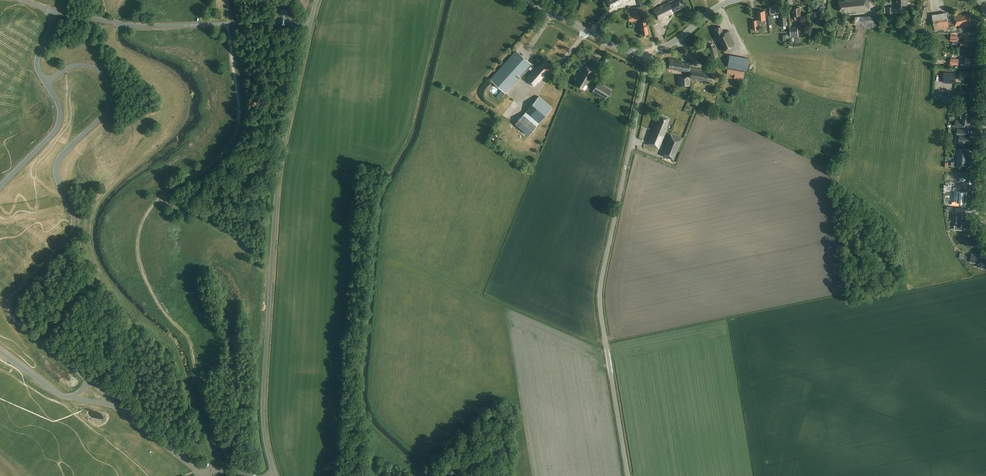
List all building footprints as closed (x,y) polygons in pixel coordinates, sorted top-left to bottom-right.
[(678,0),(673,0),(668,2),(653,9),(659,21),(666,17),(665,16),(668,15),(668,16),(673,14),(672,11),(681,7),(678,0)] [(848,0),(839,1),(840,11),(842,11),(842,13),(847,13),(868,11),(867,0),(848,0)] [(896,2),(895,2),(896,9),(906,8),(906,0),(896,0),(896,2)] [(768,24),(772,24),(772,14),(780,14),(779,5),(769,6),(770,14),(770,16),(768,16),(768,24)] [(629,21),(640,19),(639,13),(647,11),(646,6),(638,7),(638,9),(627,11),(629,21)] [(819,19),(824,18),(823,6),(816,6),(817,12),(814,13),(816,23),(819,23),(819,19)] [(700,13),(703,18),(709,14),(706,10),(700,13)] [(752,29),(756,29),(756,24),(765,24),(765,19),(764,11),(757,11),(758,20),(752,20),(752,29)] [(971,21),(970,14),(961,15),(961,14),(953,15),(955,26),(963,24),(963,26),(966,26),(966,24),(966,23),(966,22),(971,21)] [(856,17),(857,29),(874,27),(873,15),(856,17)] [(948,27),(946,17),(932,19),(934,29),(948,27)] [(647,25),(646,19),(640,20),(641,26),(640,26),(642,34),(649,33),(648,25),(647,25)] [(724,32),(721,26),(713,29),(716,36),(722,50),(734,45),(729,32),(729,31),(729,30),(724,32)] [(791,37),(798,36),(797,26),(790,27),(791,37)] [(960,46),(968,46),(968,42),(974,42),(974,36),(960,36),(960,46)] [(711,58),(718,56),(715,46),(714,47),(709,48),(711,58)] [(505,93),(531,64),(516,50),(490,79),(505,93)] [(729,56),(727,67),(746,70),(748,59),(729,56)] [(689,72),(690,68),(689,68),(690,64),(681,62),(682,61),(669,58),(667,68),(687,72),(689,72)] [(551,66),(544,59),(539,65),(538,64),(525,79),(534,87),(543,76),(542,75),(544,73),(545,74),(548,71),(547,70),(551,66)] [(586,85),(595,71),(584,64),(576,78),(577,78),(573,84),(582,89),(585,84),(586,85)] [(688,79),(689,79),(698,81),(698,80),(702,81),(702,79),(713,81),(716,70),(710,69),(709,74),(703,73),(703,71),(701,71),(701,70),(690,68),(689,72),(687,72),(687,75),(689,76),(688,79)] [(743,79),(744,72),(727,68),(726,74),(734,76),(734,77),(743,79)] [(955,84),(956,73),(944,72),(943,83),(955,84)] [(690,86),(689,79),(688,79),(689,76),(687,75),(677,75),(678,86),(690,86)] [(612,89),(606,85),(606,84),(603,82),(603,84),(598,81),(592,92),(600,97),(598,99),(601,101),(603,98),(605,100),(612,89)] [(941,101),(954,102),(954,94),(942,93),(941,101)] [(529,136),(552,108),(539,96),(515,124),(529,136)] [(502,113),(505,117),(517,104),(513,100),(502,113)] [(960,117),(971,118),(972,114),(971,114),(971,112),(967,112),(967,109),(957,108),(957,113),(961,114),(960,117)] [(655,121),(652,129),(653,130),(652,133),(650,133),(646,144),(659,149),(667,126),(666,125),(668,119),(659,115),(657,122),(655,121)] [(971,122),(971,118),(960,117),(960,120),(956,120),(955,125),(965,127),(965,123),(970,124),(970,122),(971,122)] [(957,138),(956,137),(956,141),(970,142),(970,134),(968,134),(968,130),(957,129),(957,138)] [(673,160),(682,139),(670,134),(661,155),(673,160)] [(957,157),(968,158),(968,153),(965,152),(965,149),(955,148),(954,154),(957,155),(957,157)] [(967,164),(968,158),(957,157),(956,161),(954,160),(954,162),(951,161),(951,166),(964,167),(964,164),(967,164)] [(956,208),(955,213),(956,213),(956,219),(962,219),(967,220),(968,213),(963,213),(964,208),(956,208)] [(953,225),(953,230),(963,230),(963,226),(967,226),(967,220),(962,219),(956,219),(955,225),(953,225)] [(971,233),(964,233),(963,237),(966,237),(966,245),(975,245),(976,237),(971,237),(971,233)] [(984,260),(979,260),(979,256),(971,255),(970,259),(976,260),(976,264),(978,264),(977,268),(981,269),(981,270),(985,270),(985,269),(985,260),(984,260)]
